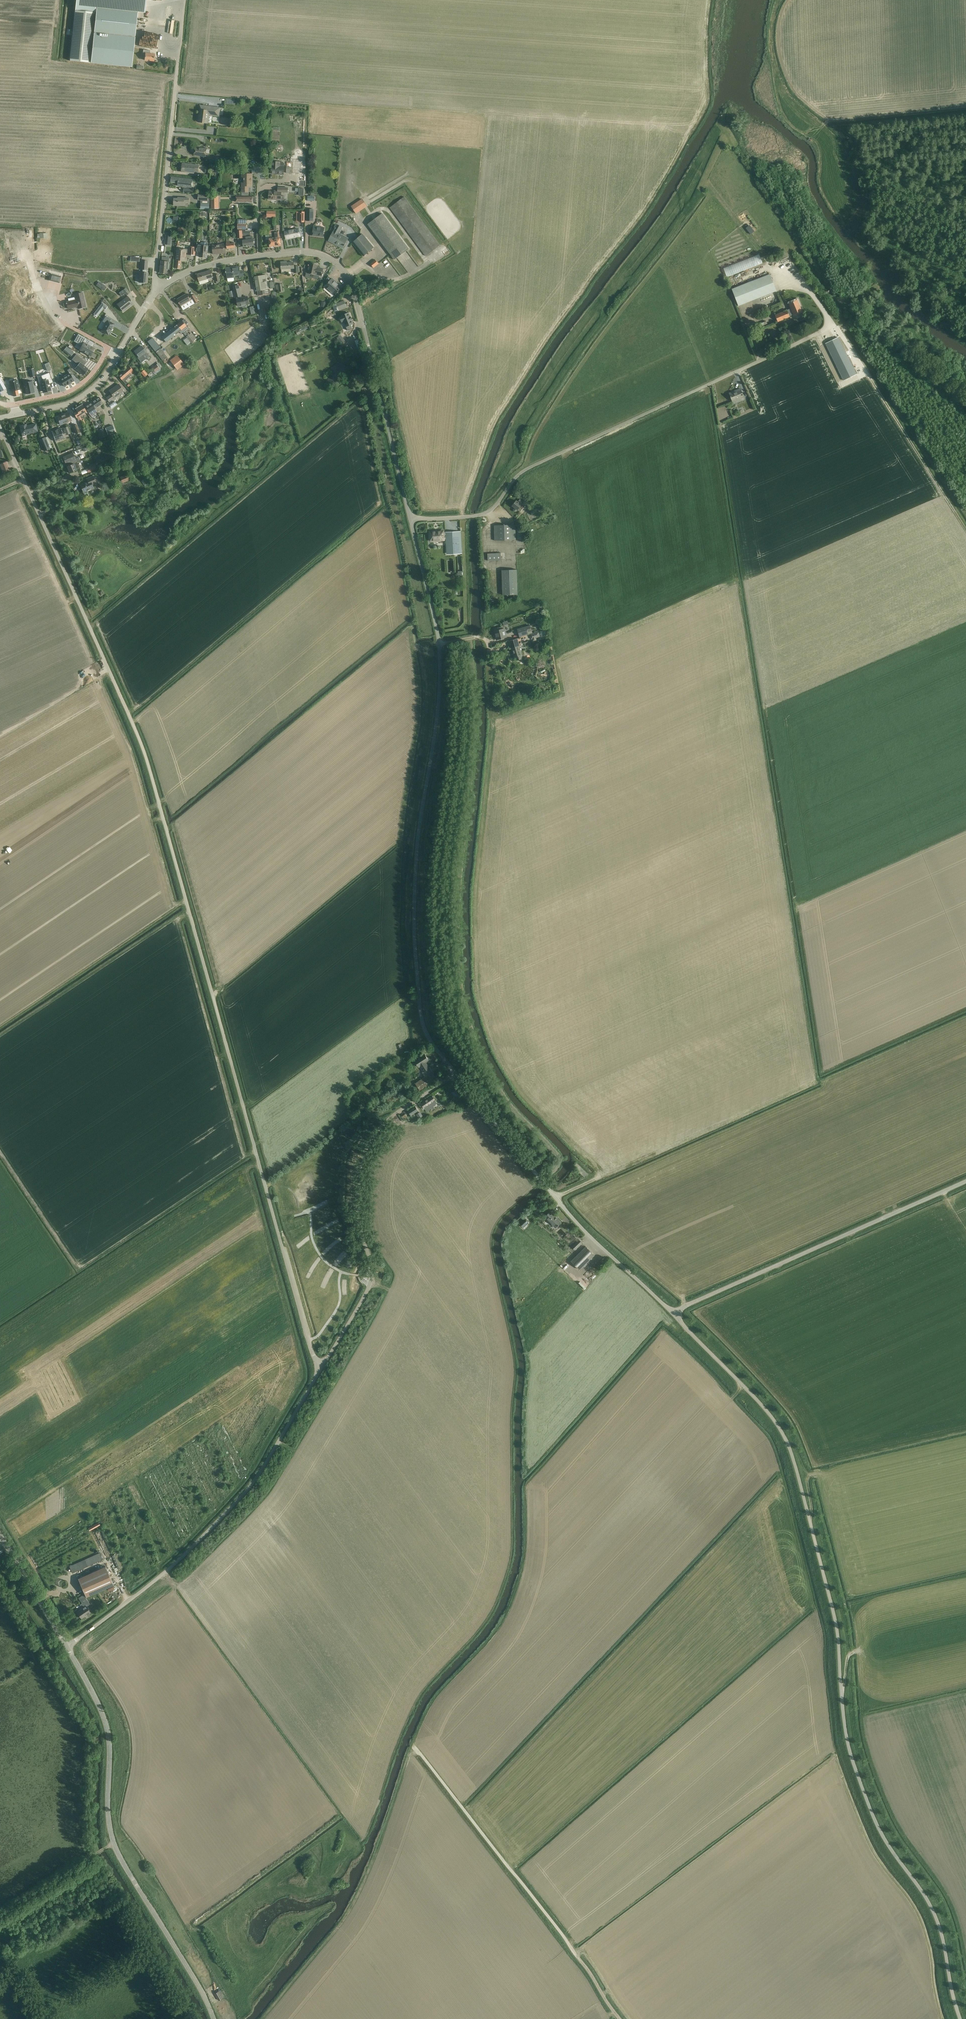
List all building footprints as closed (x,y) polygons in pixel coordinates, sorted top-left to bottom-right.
[(75,11),(95,13),(96,8),(117,10),(137,12),(145,13),(146,0),(76,0),(75,11)] [(95,13),(90,63),(132,67),(137,12),(117,10),(96,8),(95,13)] [(70,61),(90,63),(95,13),(75,11),(70,61)] [(145,60),(149,61),(154,61),(154,54),(149,54),(150,51),(143,50),(142,57),(144,58),(144,59),(145,59),(145,60)] [(220,108),(205,106),(200,106),(198,122),(208,123),(209,114),(219,115),(220,108)] [(194,155),(199,156),(206,157),(207,149),(195,147),(194,155)] [(272,168),(271,173),(284,174),(284,169),(284,167),(284,163),(283,162),(280,162),(272,162),(272,166),(272,168)] [(199,166),(188,164),(182,164),(181,172),(187,172),(195,173),(195,171),(198,172),(199,166)] [(252,174),(247,174),(242,174),(242,179),(244,179),(244,182),(242,182),(242,192),(248,192),(249,186),(252,186),(252,174)] [(193,179),(178,177),(172,177),(171,182),(178,183),(178,186),(184,187),(192,188),(193,179)] [(285,196),(281,196),(281,192),(288,192),(288,188),(278,188),(278,192),(269,191),(269,199),(281,200),(281,202),(285,202),(285,196)] [(199,194),(198,200),(201,200),(201,203),(205,203),(210,204),(210,195),(209,195),(199,194)] [(405,197),(390,207),(426,256),(440,245),(405,197)] [(184,202),(189,202),(189,198),(181,198),(181,199),(174,198),(174,205),(179,206),(184,206),(184,202)] [(351,206),(355,212),(366,205),(362,199),(351,206)] [(409,249),(383,213),(368,224),(395,260),(409,249)] [(246,229),(246,224),(246,221),(238,221),(238,229),(246,229)] [(343,248),(345,244),(348,238),(339,233),(342,227),(337,224),(335,228),(336,228),(334,232),(329,240),(343,248)] [(314,226),(313,229),(313,236),(323,237),(324,230),(325,227),(314,226)] [(299,229),(285,232),(286,239),(300,236),(299,229)] [(353,242),(364,256),(374,247),(363,234),(353,242)] [(246,240),(243,240),(244,246),(254,245),(253,239),(252,236),(246,237),(246,240)] [(235,248),(235,243),(230,243),(229,239),(226,239),(227,242),(226,242),(227,249),(235,248)] [(200,251),(200,257),(207,258),(208,246),(208,243),(206,243),(206,242),(203,242),(203,243),(201,243),(201,244),(197,244),(197,250),(200,251)] [(213,245),(213,249),(213,254),(225,253),(224,244),(213,245)] [(195,256),(195,251),(196,247),(189,247),(189,249),(177,248),(175,268),(181,269),(181,261),(187,261),(187,258),(185,258),(185,253),(188,253),(188,255),(195,256)] [(168,274),(169,269),(169,262),(169,258),(164,257),(164,261),(161,261),(160,273),(168,274)] [(140,273),(139,282),(147,283),(148,273),(146,273),(146,270),(147,270),(148,261),(142,260),(141,269),(143,269),(142,273),(140,273)] [(375,260),(370,264),(374,268),(379,263),(375,260)] [(281,263),(281,268),(281,269),(294,268),(294,273),(299,272),(298,266),(294,266),(294,262),(281,263)] [(322,276),(322,273),(323,268),(317,267),(318,265),(309,263),(307,273),(322,276)] [(239,267),(226,268),(226,273),(227,272),(227,278),(228,281),(229,282),(233,281),(234,280),(234,277),(234,275),(240,274),(240,277),(244,277),(243,271),(240,271),(239,267)] [(745,284),(732,289),(738,306),(776,292),(767,269),(743,278),(745,284)] [(197,274),(198,279),(199,281),(213,277),(211,270),(197,274)] [(51,274),(49,281),(60,283),(61,276),(51,274)] [(259,295),(263,294),(271,293),(270,290),(268,290),(266,275),(255,277),(257,291),(258,291),(259,295)] [(325,282),(327,284),(325,287),(334,295),(341,288),(337,285),(335,283),(336,282),(332,278),(332,279),(329,276),(329,275),(325,282)] [(233,287),(235,298),(242,296),(239,285),(233,287)] [(66,302),(67,304),(68,309),(78,306),(78,309),(86,307),(82,293),(75,294),(76,300),(66,302)] [(195,303),(198,301),(194,295),(191,297),(190,298),(187,293),(177,299),(181,306),(191,300),(193,299),(195,303)] [(117,304),(120,308),(123,312),(133,304),(128,296),(117,304)] [(238,307),(242,306),(242,307),(243,308),(246,307),(246,306),(246,305),(249,304),(247,296),(237,298),(238,307)] [(345,300),(337,303),(339,310),(347,307),(345,300)] [(775,315),(776,317),(778,321),(789,317),(788,313),(792,312),(793,315),(802,311),(797,300),(789,304),(791,309),(787,310),(775,315)] [(344,321),(348,330),(349,330),(352,329),(351,325),(353,324),(352,320),(352,319),(351,317),(349,313),(342,316),(340,317),(342,322),(344,321)] [(107,321),(101,331),(108,335),(114,324),(110,321),(111,319),(106,316),(104,319),(107,321)] [(161,337),(166,342),(179,332),(181,334),(183,333),(191,343),(194,341),(189,334),(188,334),(186,331),(188,329),(185,325),(188,323),(185,319),(182,321),(182,320),(161,337)] [(346,342),(340,335),(337,338),(343,345),(346,342)] [(82,336),(78,343),(82,346),(80,350),(91,356),(95,349),(91,347),(93,342),(82,336)] [(826,343),(828,348),(844,380),(856,374),(838,337),(826,343)] [(155,351),(160,347),(152,338),(147,341),(155,351)] [(354,341),(348,343),(352,352),(358,350),(354,341)] [(141,346),(134,351),(137,355),(138,357),(137,358),(139,361),(141,363),(146,359),(147,358),(148,360),(151,358),(144,350),(141,346)] [(157,352),(160,356),(163,360),(167,357),(161,349),(157,352)] [(83,375),(89,369),(84,365),(86,362),(77,354),(72,360),(78,365),(75,368),(83,375)] [(170,361),(177,370),(184,364),(177,355),(170,361)] [(152,368),(156,374),(161,370),(156,364),(152,368)] [(118,376),(121,379),(126,384),(128,383),(126,380),(132,375),(130,373),(133,371),(129,366),(118,376)] [(69,374),(60,379),(64,387),(74,381),(71,375),(74,373),(70,368),(67,370),(69,374)] [(49,372),(41,376),(43,381),(41,382),(44,392),(51,390),(49,384),(53,383),(49,372)] [(32,381),(24,383),(27,394),(35,393),(32,381)] [(18,383),(10,385),(12,394),(13,394),(14,400),(19,398),(18,393),(20,392),(18,383)] [(111,394),(106,398),(109,402),(124,391),(119,384),(109,391),(111,394)] [(729,394),(731,398),(733,402),(744,397),(741,389),(736,390),(736,391),(729,394)] [(99,397),(90,403),(95,409),(103,403),(99,397)] [(85,406),(87,411),(91,416),(97,412),(95,409),(90,403),(85,406)] [(73,413),(76,417),(85,412),(86,414),(87,413),(86,411),(82,404),(75,408),(76,411),(73,413)] [(71,420),(70,417),(68,413),(57,417),(60,425),(71,420)] [(26,434),(31,433),(38,432),(36,424),(25,426),(24,425),(20,426),(22,434),(26,433),(26,434)] [(113,425),(105,428),(108,435),(115,432),(113,425)] [(55,441),(60,440),(64,438),(60,428),(52,432),(55,441)] [(98,432),(100,439),(107,437),(104,430),(98,432)] [(44,451),(50,449),(45,437),(39,440),(44,451)] [(63,457),(66,465),(80,459),(79,457),(77,456),(75,457),(73,453),(63,457)] [(80,469),(77,462),(80,461),(80,459),(66,465),(70,473),(77,470),(80,469)] [(6,462),(0,464),(3,472),(9,470),(6,462)] [(132,479),(130,473),(120,477),(122,483),(132,479)] [(82,489),(84,493),(94,489),(92,484),(96,483),(93,476),(87,479),(88,482),(81,485),(82,488),(82,489)] [(517,500),(512,506),(515,508),(513,509),(514,511),(515,512),(516,512),(517,510),(520,512),(526,504),(523,502),(524,502),(520,499),(518,502),(517,500)] [(516,540),(515,530),(515,525),(494,525),(494,530),(495,541),(516,540)] [(443,531),(429,532),(430,540),(435,540),(436,542),(439,541),(439,540),(444,540),(444,539),(446,539),(446,532),(444,532),(443,533),(443,531)] [(460,531),(446,532),(446,539),(447,543),(449,543),(449,550),(456,550),(456,553),(461,553),(460,531)] [(502,570),(502,580),(501,580),(501,586),(502,586),(503,595),(518,594),(517,569),(502,570)] [(519,637),(527,635),(532,633),(530,626),(517,629),(519,637)] [(495,631),(494,631),(497,640),(501,638),(507,637),(504,629),(502,629),(502,627),(495,629),(495,631)] [(539,632),(530,634),(531,639),(533,639),(533,641),(537,640),(536,638),(540,637),(539,632)] [(518,660),(523,658),(523,657),(522,655),(521,651),(522,651),(521,647),(520,647),(519,645),(522,644),(520,638),(509,640),(511,648),(512,648),(514,653),(513,653),(514,656),(515,655),(515,657),(517,657),(518,660)] [(499,703),(503,704),(503,702),(508,704),(510,697),(502,695),(499,703)] [(427,1064),(426,1064),(426,1063),(429,1061),(425,1054),(414,1061),(419,1067),(420,1066),(424,1072),(429,1068),(427,1064)] [(437,1080),(430,1069),(423,1073),(426,1076),(416,1083),(421,1091),(437,1080)] [(421,1103),(427,1112),(432,1108),(433,1109),(435,1108),(433,1106),(437,1103),(432,1096),(421,1103)] [(418,1110),(416,1107),(408,1111),(411,1115),(418,1110)] [(556,1227),(557,1226),(561,1222),(550,1211),(545,1216),(556,1227)] [(575,1250),(579,1246),(582,1243),(579,1239),(572,1246),(575,1250)] [(580,1269),(591,1259),(594,1255),(586,1246),(571,1261),(580,1269)] [(98,1526),(88,1531),(89,1534),(100,1529),(98,1526)] [(101,1534),(96,1536),(100,1548),(105,1546),(101,1534)] [(100,1553),(95,1555),(70,1566),(72,1572),(103,1559),(100,1553)] [(78,1578),(86,1596),(114,1584),(106,1566),(78,1578)] [(87,1606),(90,1604),(83,1594),(78,1597),(82,1603),(80,1604),(81,1607),(80,1607),(81,1609),(77,1611),(82,1618),(91,1612),(87,1606)] [(225,1997),(221,1990),(215,1994),(219,2000),(225,1997)]
